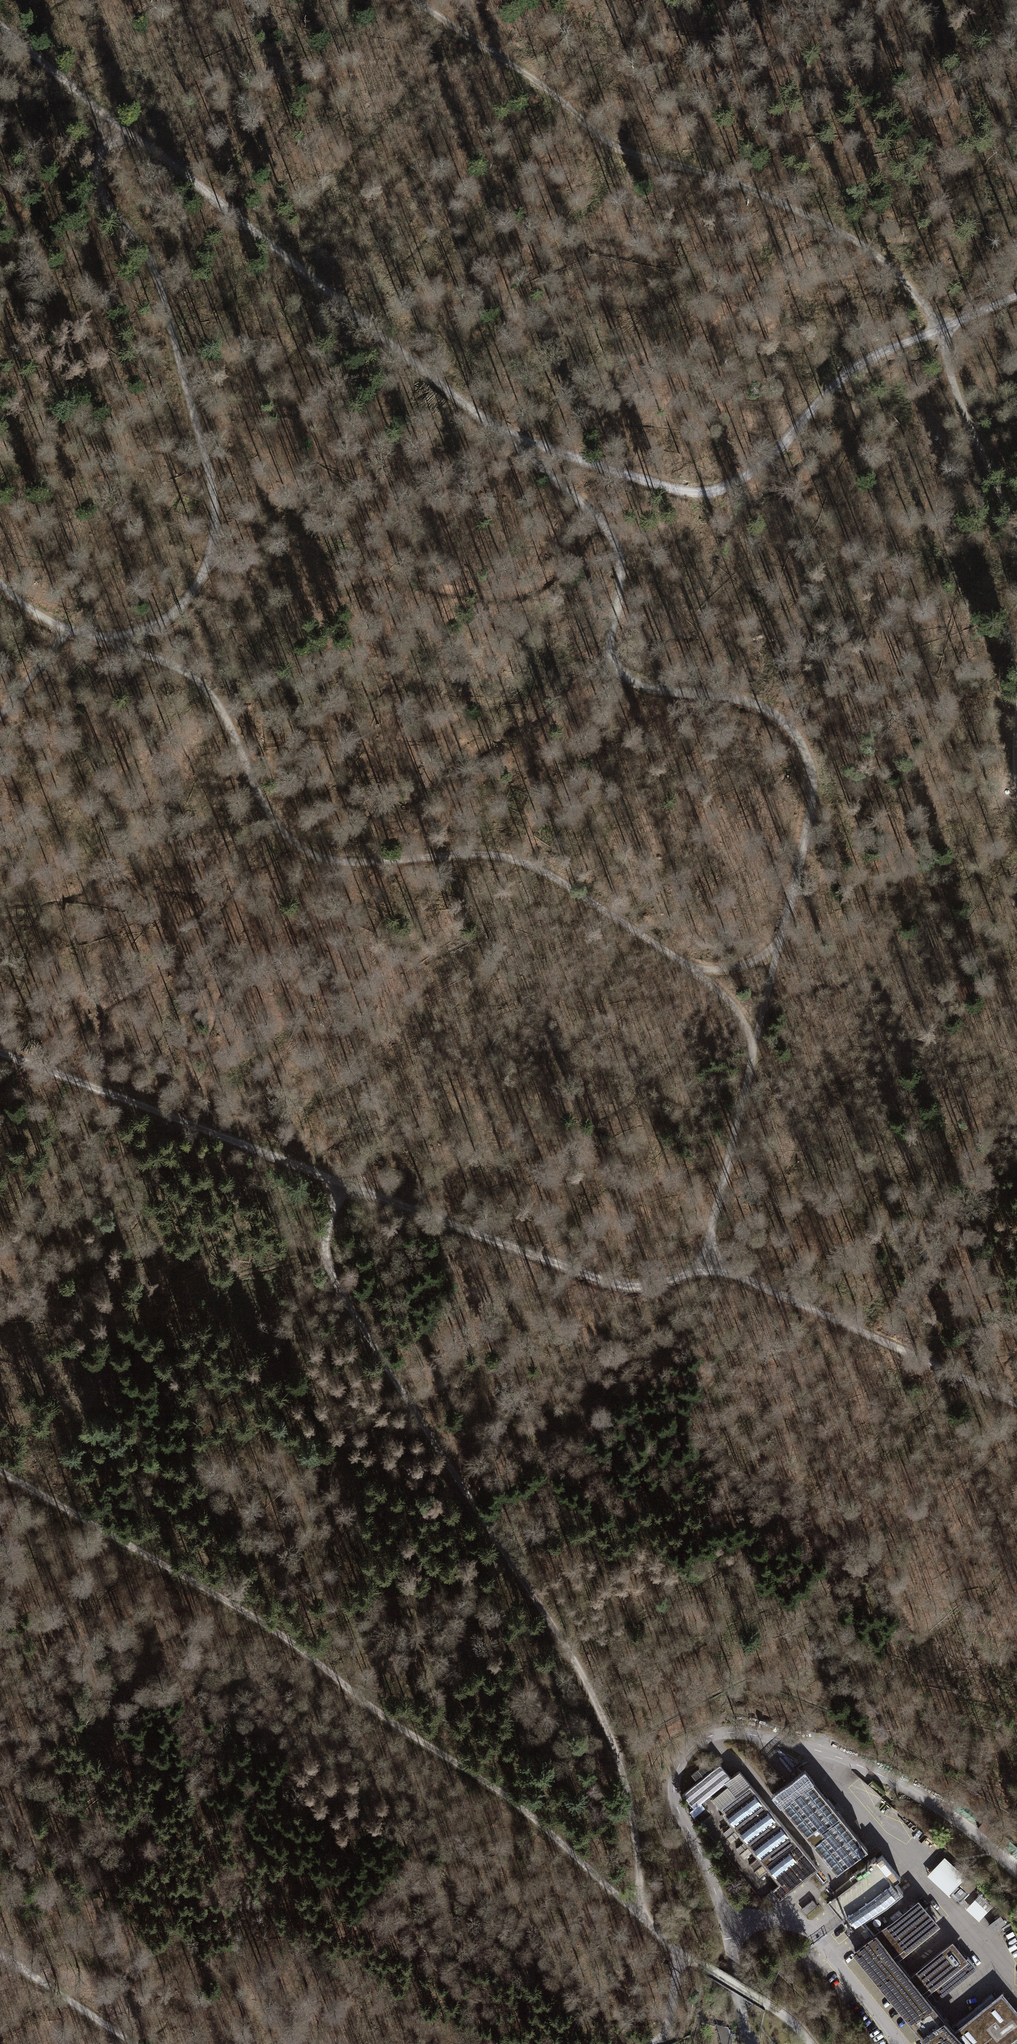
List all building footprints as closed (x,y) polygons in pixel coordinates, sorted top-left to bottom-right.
[(689,1774),(696,1782),(711,1770),(704,1762),(689,1774)] [(681,1794),(691,1808),(729,1778),(718,1764),(711,1770),(696,1782),(681,1794)] [(752,1850),(757,1856),(767,1869),(780,1885),(772,1892),(778,1899),(816,1868),(747,1784),(733,1795),(717,1808),(731,1824),(738,1833),(743,1840),(752,1850)] [(710,1799),(717,1808),(733,1795),(726,1787),(710,1799)] [(783,1803),(797,1821),(804,1815),(811,1824),(816,1820),(840,1850),(836,1853),(843,1861),(847,1857),(857,1870),(863,1864),(856,1855),(865,1848),(825,1798),(818,1804),(804,1787),(783,1803)] [(701,1806),(690,1816),(699,1825),(710,1814),(701,1806)] [(828,1859),(836,1853),(840,1850),(816,1820),(811,1824),(804,1815),(797,1821),(828,1859)] [(728,1841),(738,1833),(731,1824),(721,1832),(728,1841)] [(743,1857),(752,1850),(743,1840),(734,1847),(743,1857)] [(758,1877),(767,1869),(757,1856),(747,1864),(758,1877)] [(873,1856),(863,1864),(857,1870),(852,1874),(855,1878),(827,1900),(852,1931),(901,1891),(873,1856)] [(928,1875),(957,1903),(968,1892),(957,1882),(964,1875),(945,1857),(928,1875)] [(964,1875),(957,1882),(968,1892),(957,1903),(965,1910),(982,1893),(964,1875)] [(813,1900),(802,1909),(806,1915),(818,1905),(813,1900)] [(918,1901),(875,1936),(894,1959),(936,1924),(918,1901)] [(988,1921),(1001,1909),(994,1902),(981,1914),(988,1921)] [(1001,1923),(997,1918),(987,1925),(991,1931),(1001,1923)] [(929,2043),(964,2043),(955,2034),(921,1992),(910,1978),(894,1959),(875,1936),(854,1953),(929,2043)] [(951,1944),(910,1978),(921,1992),(926,1988),(963,1959),(951,1944)] [(967,1956),(963,1959),(926,1988),(935,1999),(975,1966),(967,1956)] [(956,2021),(962,2028),(997,2000),(991,1992),(956,2021)] [(955,2034),(964,2043),(1003,2043),(1016,2032),(1016,2018),(1000,1997),(997,2000),(962,2028),(955,2034)] [(717,2026),(721,2043),(731,2043),(727,2029),(717,2026)]
